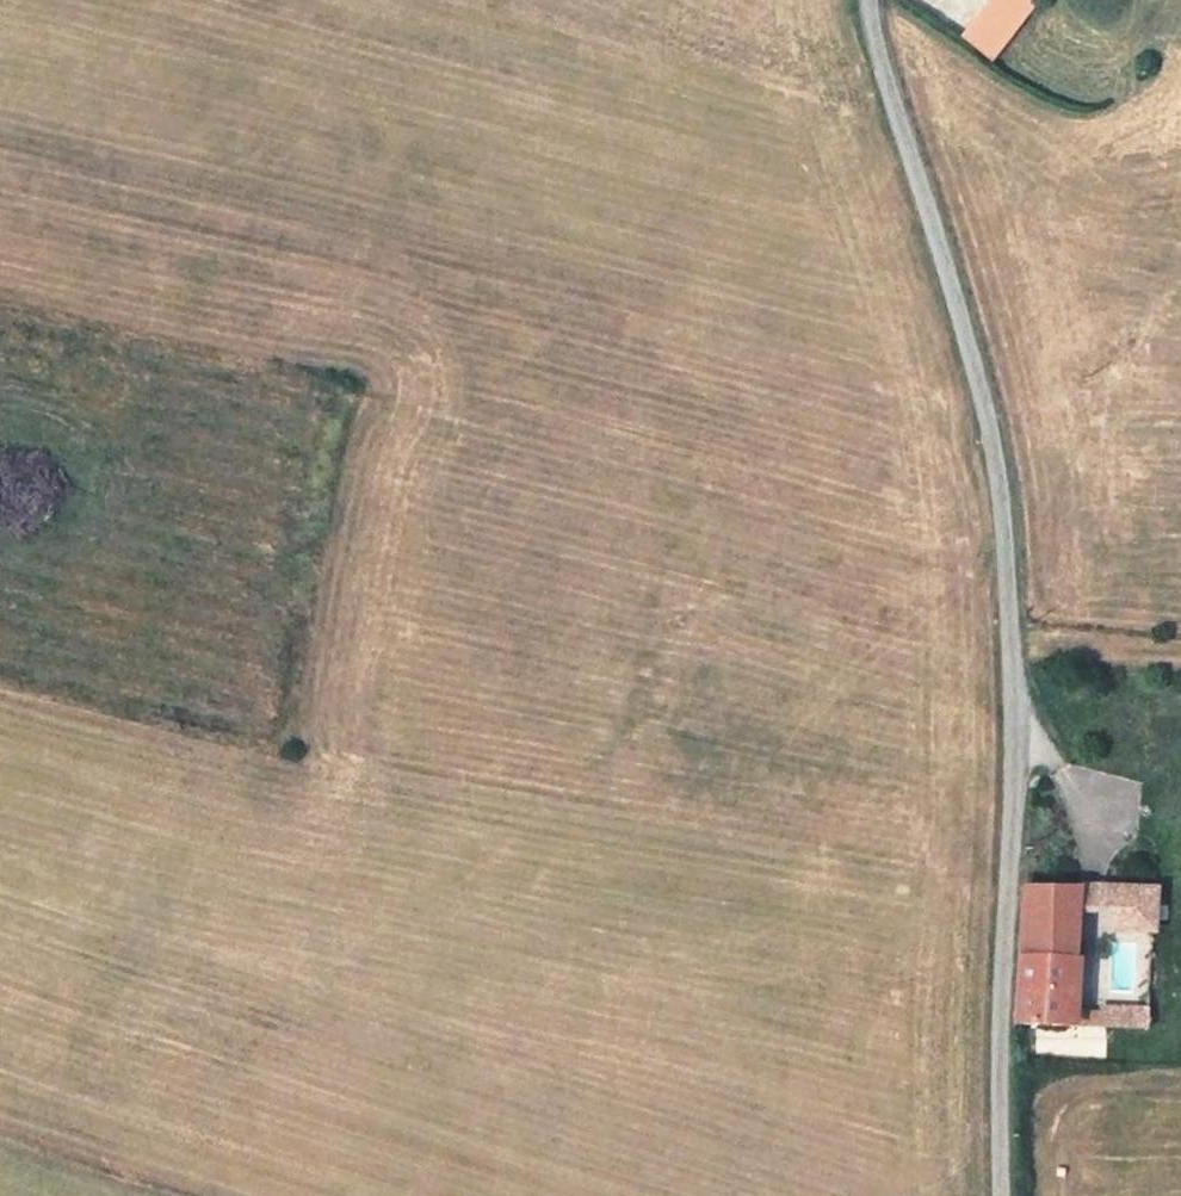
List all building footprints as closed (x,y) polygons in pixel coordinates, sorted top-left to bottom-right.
[(965,27),(960,35),(989,61),(1034,4),(1031,0),(986,0),(965,27)] [(1071,1009),(1077,907),(1079,887),(1022,886),(1015,1023),(1069,1024),(1071,1009)] [(1155,888),(1079,887),(1077,907),(1114,908),(1115,928),(1153,928),(1155,888)] [(1132,992),(1131,1002),(1130,1026),(1147,1027),(1149,983),(1139,983),(1138,992),(1132,992)] [(1069,1024),(1130,1026),(1131,1002),(1099,1001),(1099,1009),(1071,1009),(1069,1024)]
